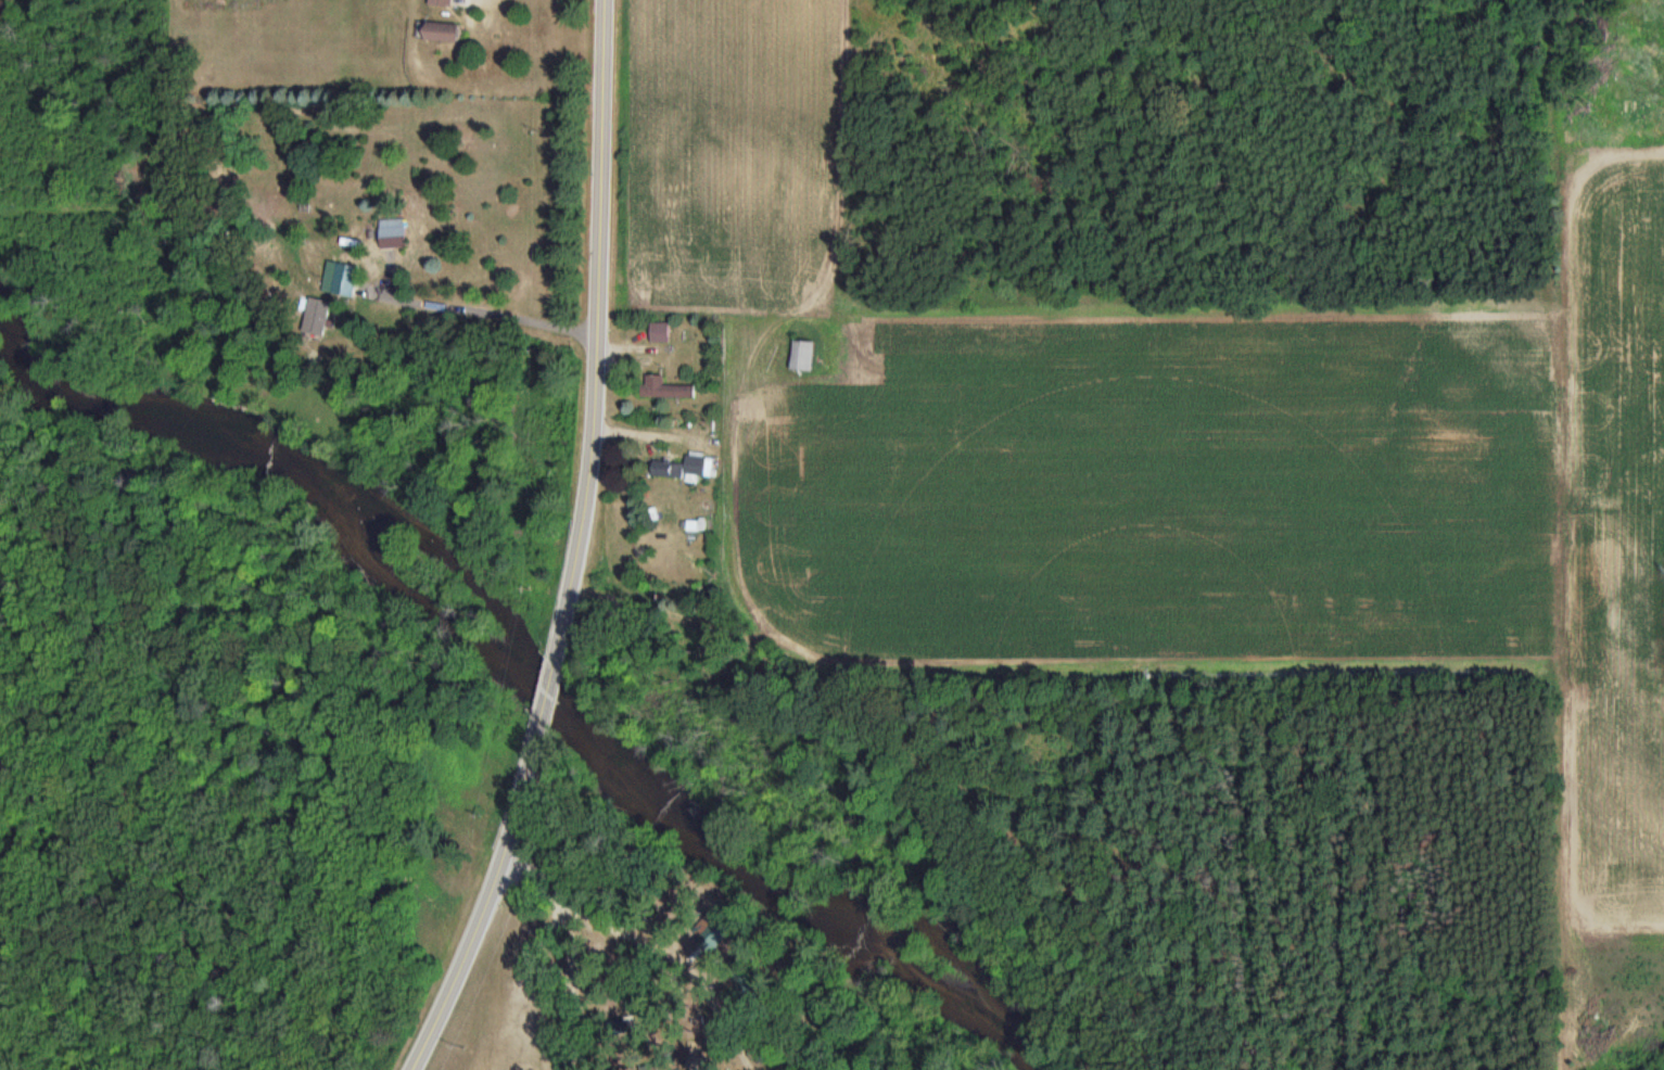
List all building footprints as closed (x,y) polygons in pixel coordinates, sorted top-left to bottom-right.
[(459,24),(427,24),(427,42),(459,42),(459,24)] [(408,227),(380,227),(380,247),(408,247),(408,227)] [(670,322),(651,322),(651,342),(670,342),(670,322)] [(815,340),(794,339),(792,369),(814,371),(815,340)] [(664,385),(664,374),(644,374),(644,397),(695,397),(695,386),(664,385)] [(683,479),(683,476),(712,479),(714,458),(687,455),(686,464),(654,460),(652,476),(683,479)] [(726,899),(690,938),(710,955),(746,916),(726,899)] [(753,1023),(761,1055),(778,1050),(771,1019),(753,1023)]
